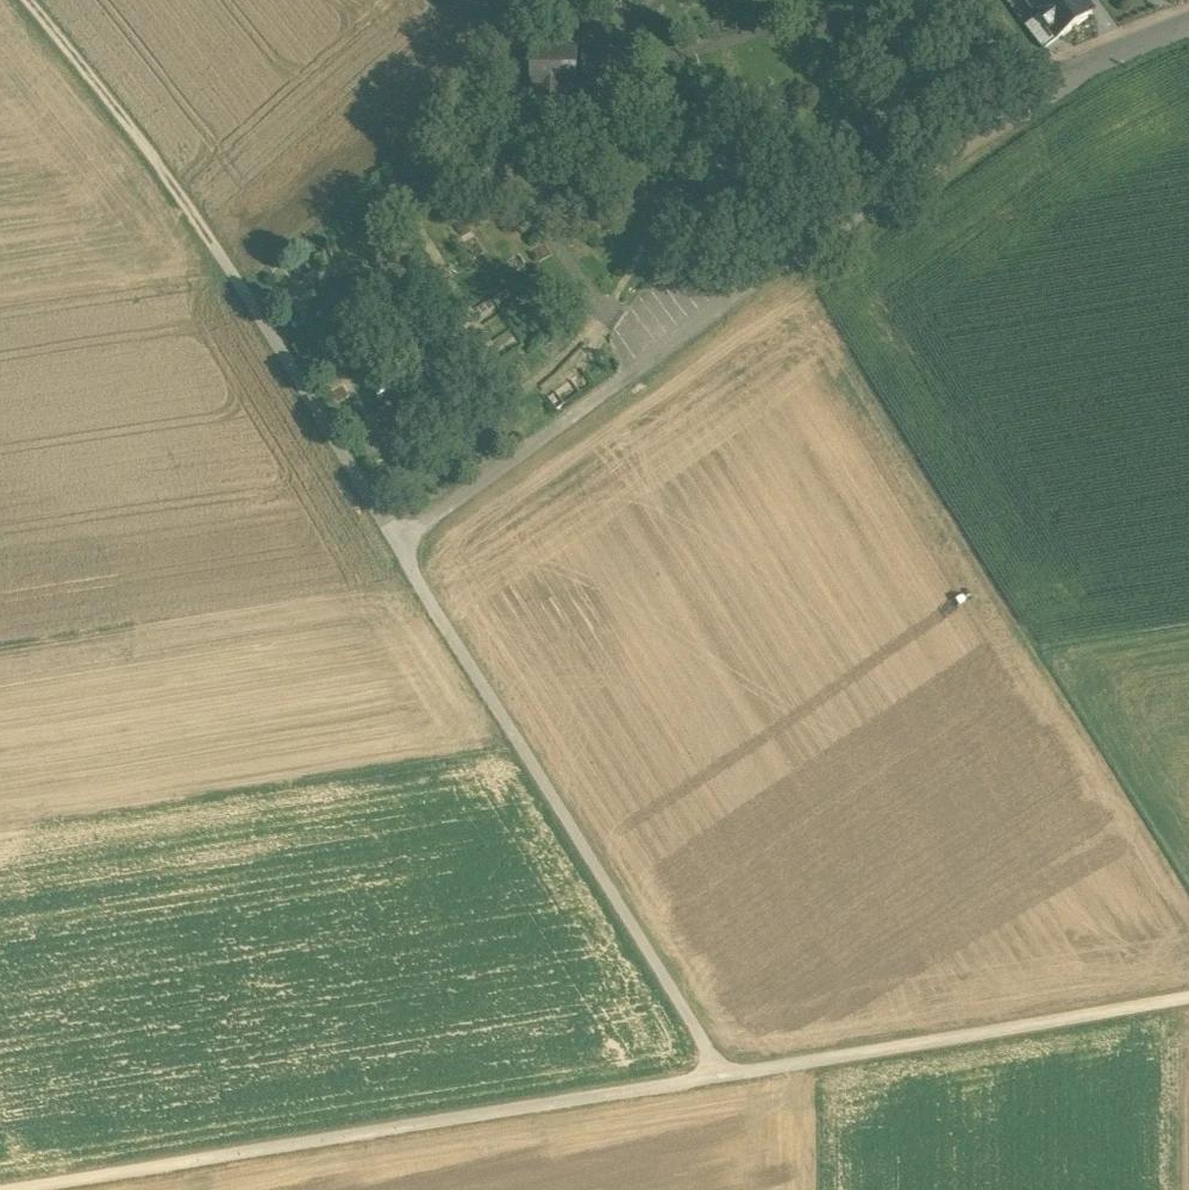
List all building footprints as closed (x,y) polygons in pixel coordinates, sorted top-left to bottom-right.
[(1029,5),(1058,43),(1092,17),(1080,1),(1079,0),(1036,0),(1029,5)] [(575,58),(536,57),(536,63),(536,81),(535,88),(538,88),(568,88),(575,88),(575,78),(583,78),(584,67),(575,67),(575,58)] [(520,63),(519,80),(536,81),(536,63),(520,63)] [(568,88),(538,88),(537,128),(567,129),(568,88)]
